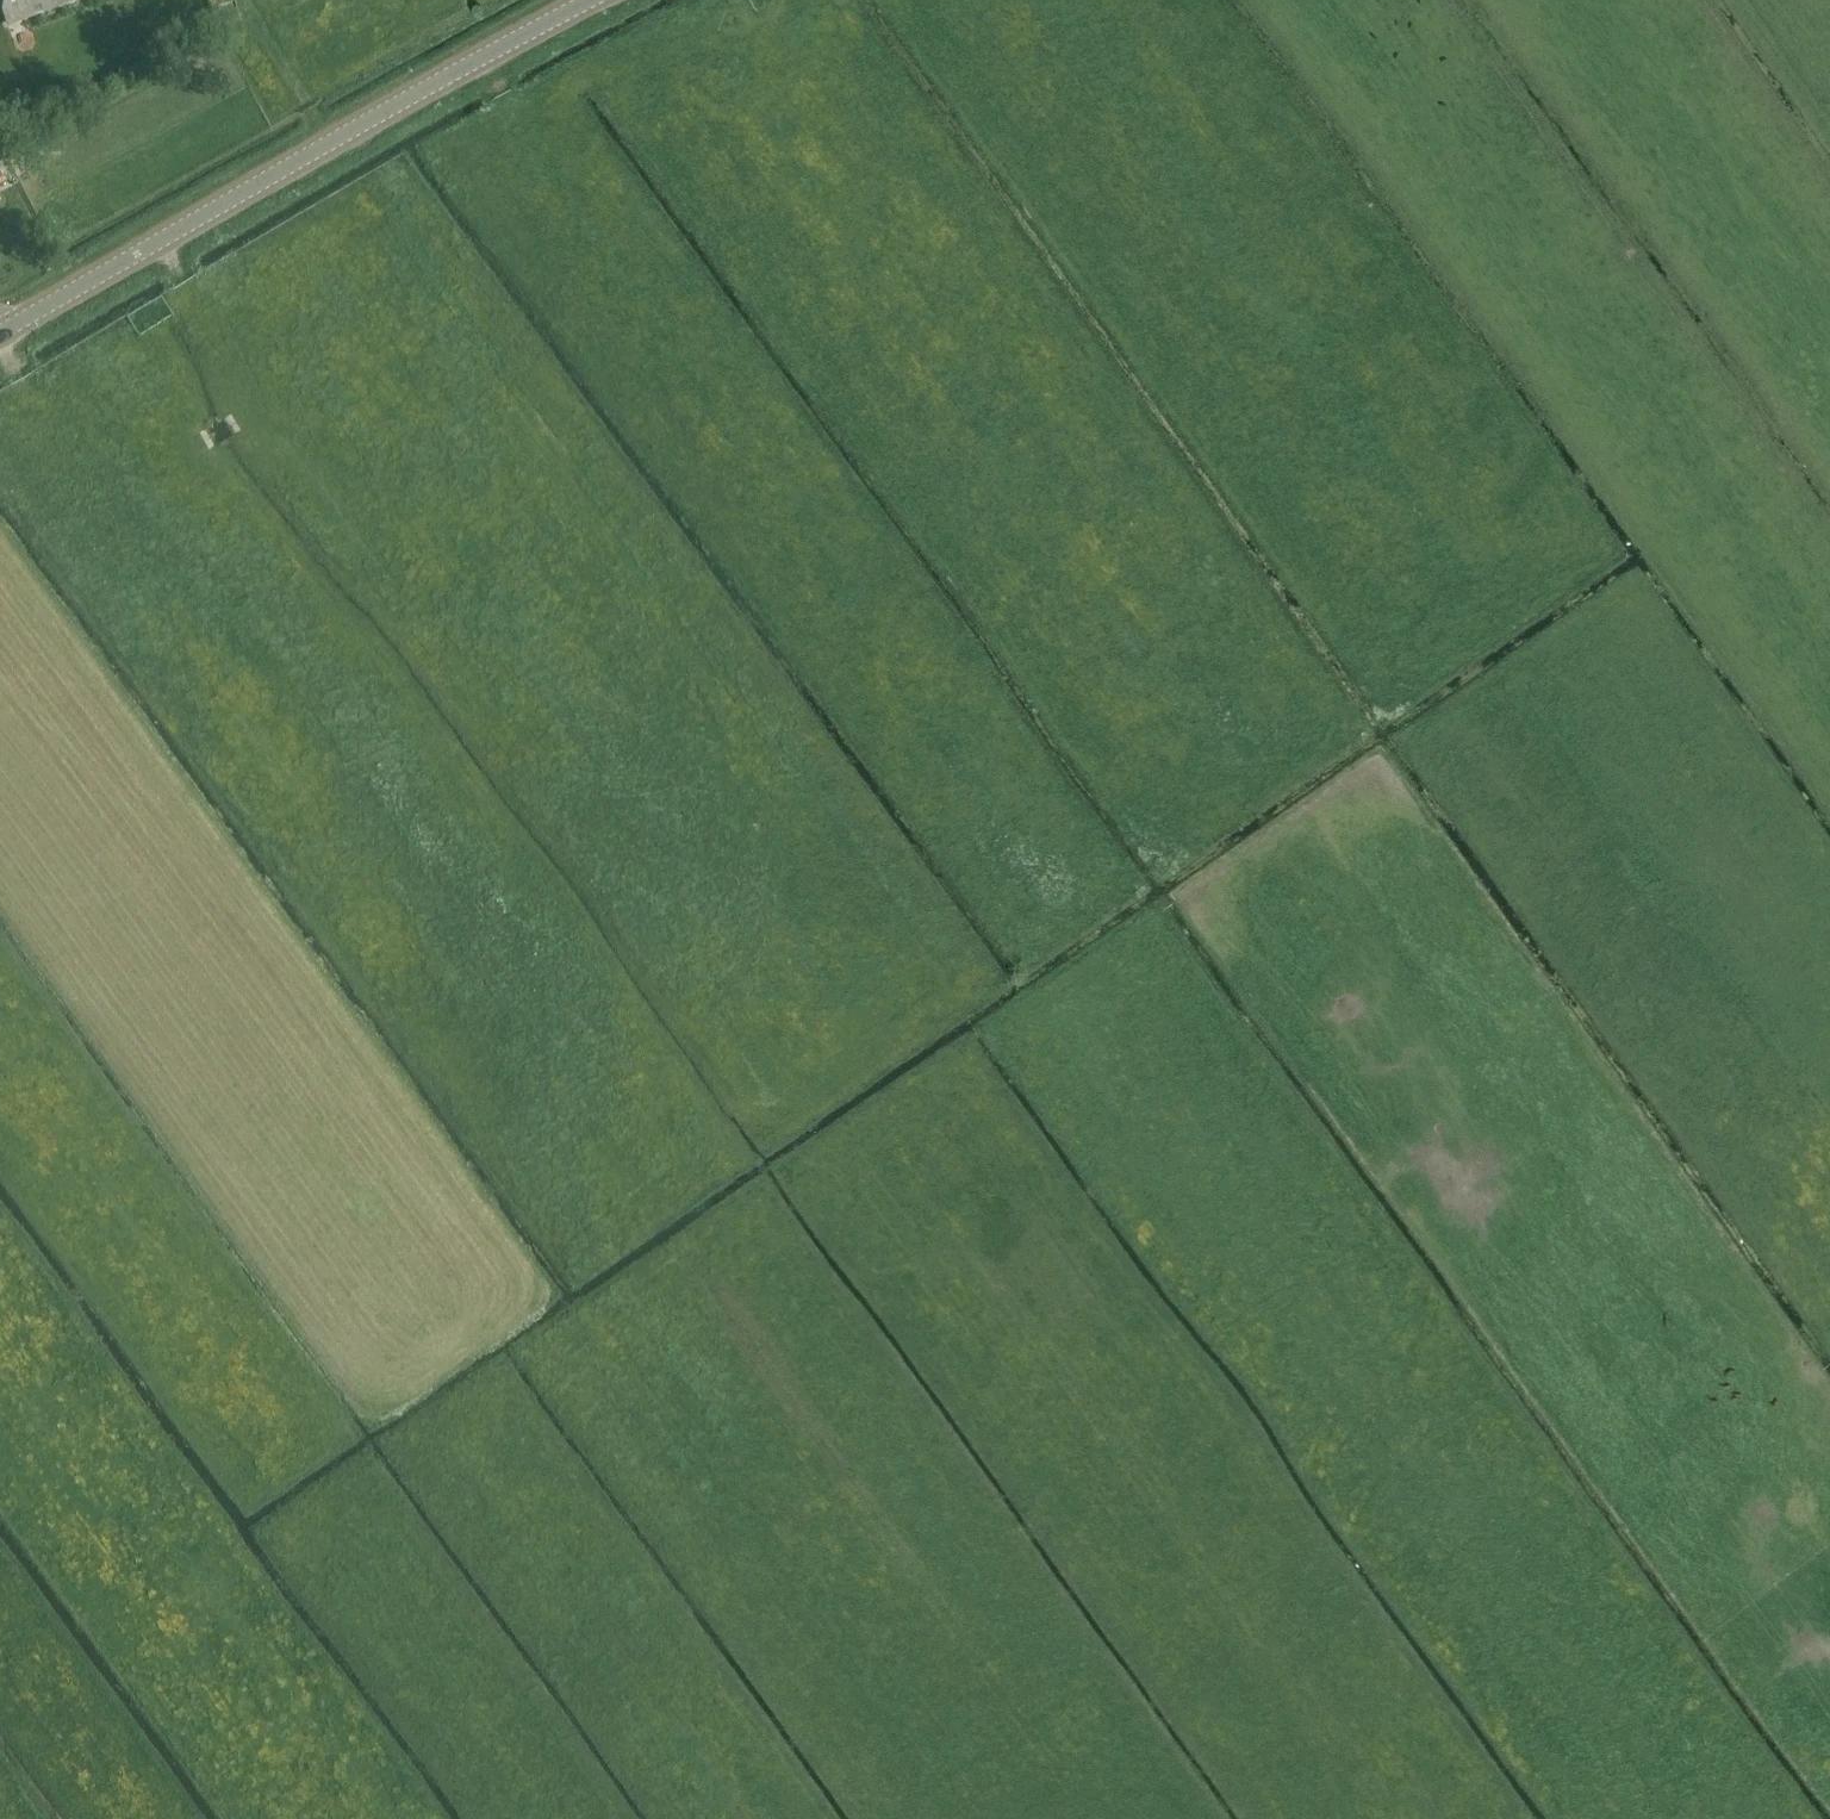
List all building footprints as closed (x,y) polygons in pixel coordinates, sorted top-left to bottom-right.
[(8,23),(71,0),(0,0),(8,23)]
